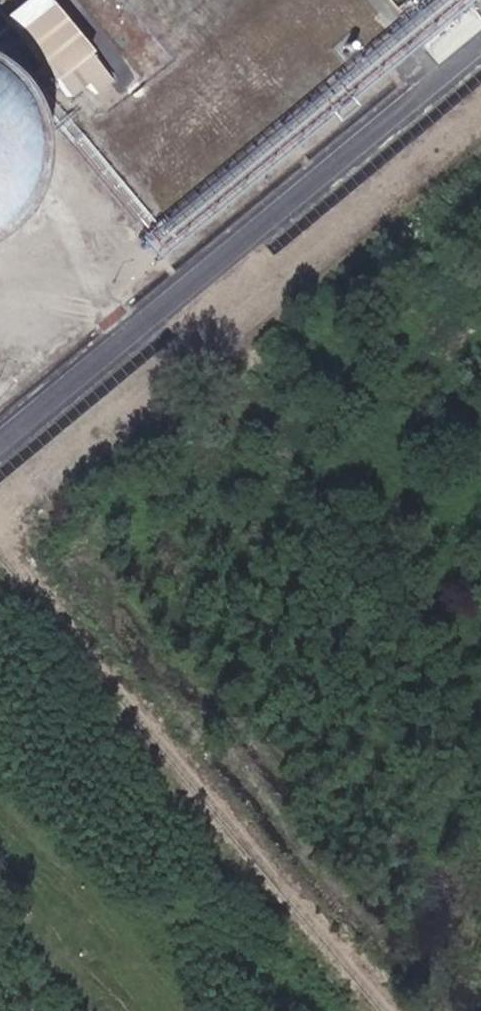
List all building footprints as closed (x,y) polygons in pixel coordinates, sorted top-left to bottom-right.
[(0,13),(0,18),(74,105),(111,74),(47,0),(16,0),(0,13)] [(22,200),(30,160),(23,119),(2,84),(0,83),(0,235),(22,200)]
